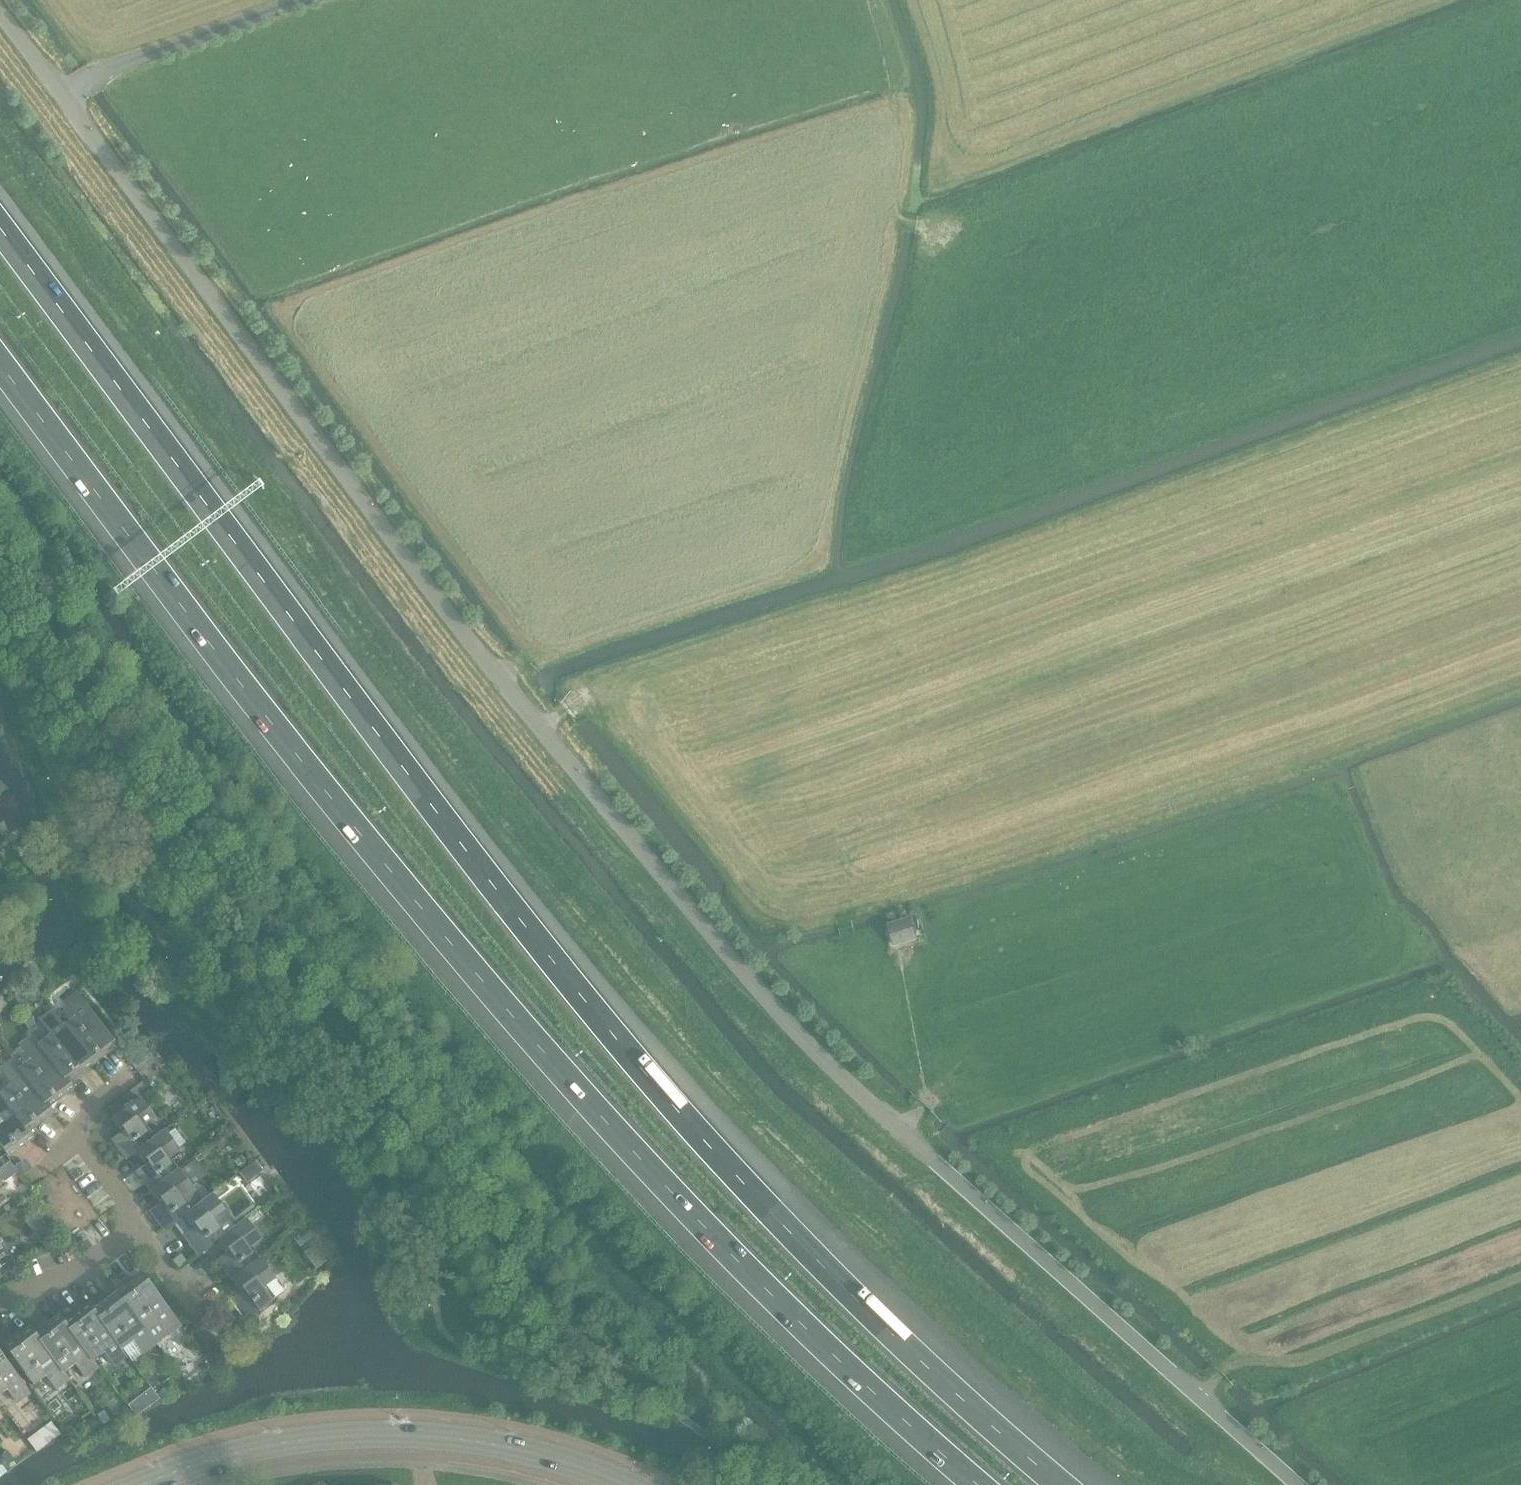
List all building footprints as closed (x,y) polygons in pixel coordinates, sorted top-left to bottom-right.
[(892,922),(887,924),(894,945),(917,938),(910,916),(892,922)] [(64,1024),(92,1063),(116,1045),(77,991),(64,1001),(75,1015),(64,1024)] [(39,1042),(71,1086),(77,1082),(73,1077),(92,1063),(64,1024),(53,1009),(40,1019),(50,1034),(39,1042)] [(19,1067),(48,1106),(72,1088),(71,1086),(39,1042),(33,1034),(20,1043),(31,1058),(19,1067)] [(28,1130),(53,1112),(48,1106),(19,1067),(13,1059),(0,1068),(10,1082),(0,1090),(0,1092),(28,1130)] [(8,1155),(33,1137),(28,1130),(0,1092),(0,1145),(8,1155)] [(112,1139),(126,1158),(136,1151),(155,1137),(145,1124),(154,1118),(139,1097),(111,1118),(119,1128),(122,1126),(124,1129),(112,1139)] [(135,1171),(149,1189),(178,1168),(169,1157),(178,1150),(177,1148),(185,1143),(175,1128),(167,1134),(164,1130),(155,1137),(136,1151),(143,1160),(146,1158),(148,1161),(135,1171)] [(150,1210),(164,1230),(184,1215),(212,1194),(197,1183),(192,1187),(178,1168),(149,1189),(157,1200),(160,1197),(162,1201),(150,1210)] [(236,1227),(226,1213),(215,1199),(212,1194),(184,1215),(190,1224),(192,1223),(195,1226),(182,1235),(198,1255),(218,1240),(236,1227)] [(260,1260),(250,1246),(260,1239),(245,1220),(236,1227),(218,1240),(225,1250),(227,1248),(230,1251),(217,1261),(232,1281),(260,1260)] [(283,1290),(260,1260),(232,1281),(238,1289),(240,1287),(243,1291),(231,1300),(245,1319),(283,1290)] [(146,1330),(156,1344),(182,1325),(141,1272),(117,1291),(146,1330)] [(127,1356),(132,1362),(156,1344),(146,1330),(117,1291),(92,1309),(122,1348),(127,1356)] [(104,1352),(115,1366),(127,1356),(122,1348),(92,1309),(88,1302),(63,1320),(93,1360),(104,1352)] [(93,1360),(64,1322),(59,1315),(35,1333),(64,1372),(75,1364),(85,1378),(99,1368),(93,1360)] [(64,1372),(35,1333),(30,1326),(6,1345),(34,1383),(45,1375),(56,1390),(69,1380),(63,1372),(64,1372)] [(0,1353),(0,1393),(7,1388),(18,1403),(30,1393),(0,1353)]
